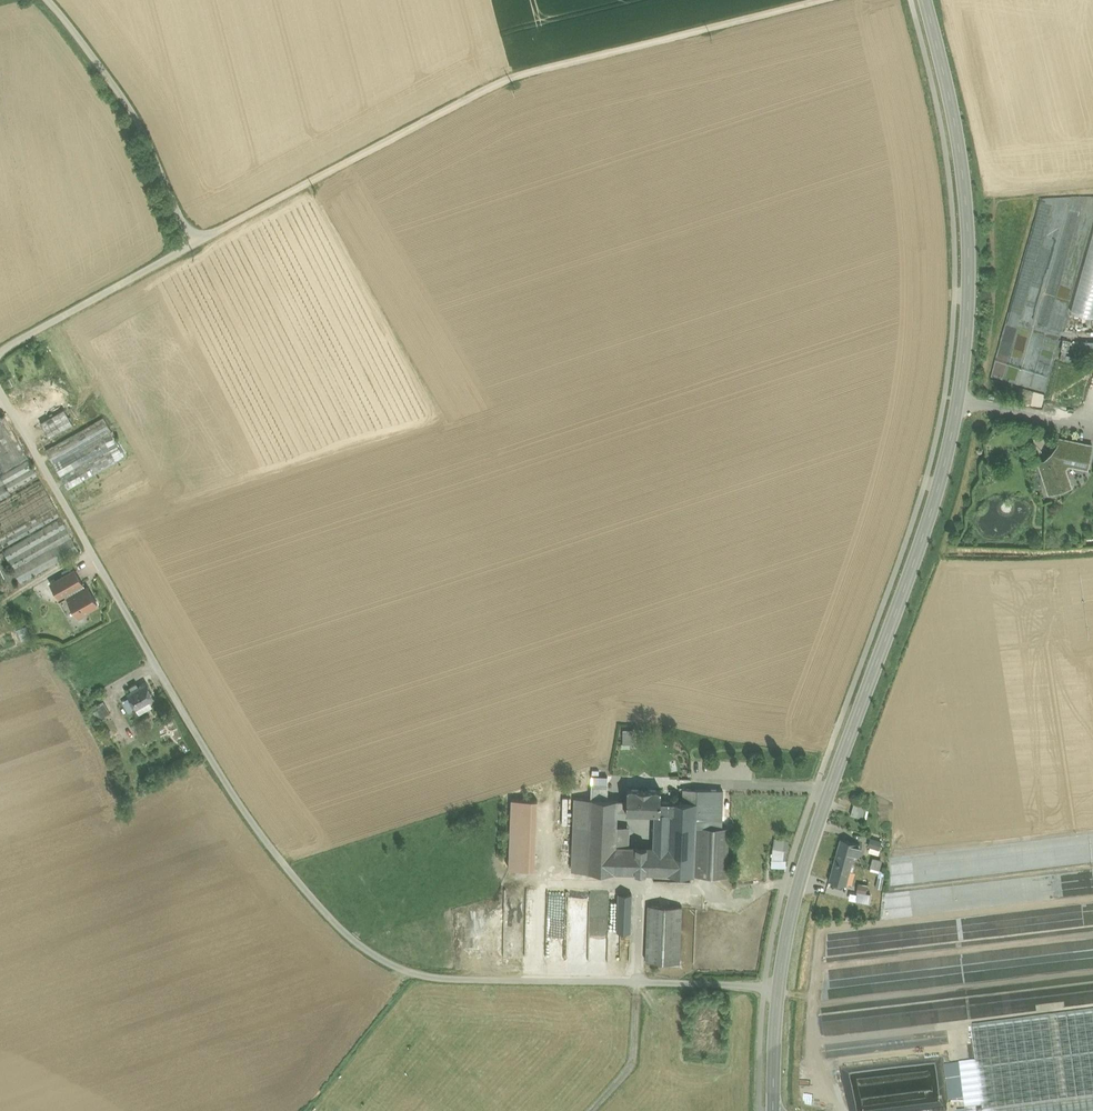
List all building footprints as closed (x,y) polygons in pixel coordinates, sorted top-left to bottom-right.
[(1015,384),(1045,391),(1056,343),(1047,341),(1050,329),(1062,331),(1065,316),(1054,314),(1054,316),(1042,313),(1041,319),(1034,317),(1021,376),(1017,375),(1015,384)] [(64,408),(41,422),(49,437),(73,424),(64,408)] [(0,416),(0,473),(28,458),(4,414),(0,416)] [(103,417),(46,449),(68,488),(126,456),(103,417)] [(1078,441),(1077,440),(1076,442),(1071,441),(1071,443),(1067,443),(1068,441),(1060,439),(1057,450),(1050,458),(1040,462),(1042,469),(1046,468),(1050,480),(1046,482),(1050,492),(1070,486),(1064,467),(1068,462),(1087,466),(1089,456),(1080,454),(1077,449),(1078,441)] [(1092,443),(1078,441),(1077,449),(1080,454),(1089,456),(1092,443)] [(0,475),(9,490),(37,474),(29,459),(0,475)] [(1042,469),(1046,482),(1050,480),(1046,468),(1042,469)] [(0,474),(0,497),(10,492),(9,490),(0,475),(0,474)] [(0,502),(0,544),(2,547),(59,514),(40,480),(0,502)] [(60,517),(2,550),(20,582),(80,549),(60,517)] [(52,583),(59,595),(81,582),(75,570),(52,583)] [(98,603),(88,586),(68,597),(78,615),(98,603)] [(29,624),(19,627),(22,639),(32,636),(29,624)] [(127,696),(134,707),(152,696),(144,681),(125,692),(127,696)] [(134,707),(127,696),(120,699),(126,711),(134,707)] [(635,744),(634,732),(623,732),(623,744),(635,744)] [(591,780),(591,795),(607,796),(608,780),(591,780)] [(661,786),(626,785),(626,796),(626,809),(654,810),(660,810),(660,799),(661,786)] [(683,787),(683,799),(695,800),(695,801),(722,801),(722,796),(722,788),(683,787)] [(572,868),(587,869),(591,795),(576,794),(572,868)] [(617,796),(607,796),(591,795),(587,869),(635,870),(636,845),(627,845),(623,845),(616,844),(616,831),(616,826),(617,809),(617,796)] [(617,796),(617,809),(626,809),(626,796),(617,796)] [(731,796),(722,796),(722,801),(721,815),(731,815),(731,796)] [(537,798),(511,798),(509,867),(535,868),(537,798)] [(683,799),(660,799),(660,810),(695,811),(695,801),(695,800),(683,799)] [(721,815),(722,801),(695,801),(695,811),(694,824),(702,824),(721,825),(721,824),(721,815)] [(866,806),(854,803),(850,814),(862,818),(866,806)] [(645,845),(644,870),(693,872),(694,824),(695,811),(660,810),(654,810),(653,845),(645,845)] [(693,872),(700,872),(702,824),(694,824),(693,872)] [(721,825),(702,824),(700,872),(733,873),(734,824),(721,824),(721,825)] [(877,853),(881,840),(871,837),(867,851),(877,853)] [(858,853),(861,843),(840,838),(830,879),(847,883),(854,852),(858,853)] [(644,870),(645,845),(636,845),(635,870),(644,870)] [(786,867),(786,852),(774,852),(774,867),(786,867)] [(855,882),(855,900),(867,901),(867,892),(866,892),(867,882),(855,882)] [(617,892),(617,930),(630,931),(631,893),(617,892)] [(683,905),(649,904),(647,960),(681,961),(683,905)] [(967,1034),(977,1110),(1092,1110),(1092,1018),(967,1034)] [(958,1063),(969,1062),(968,1052),(957,1053),(958,1063)]
